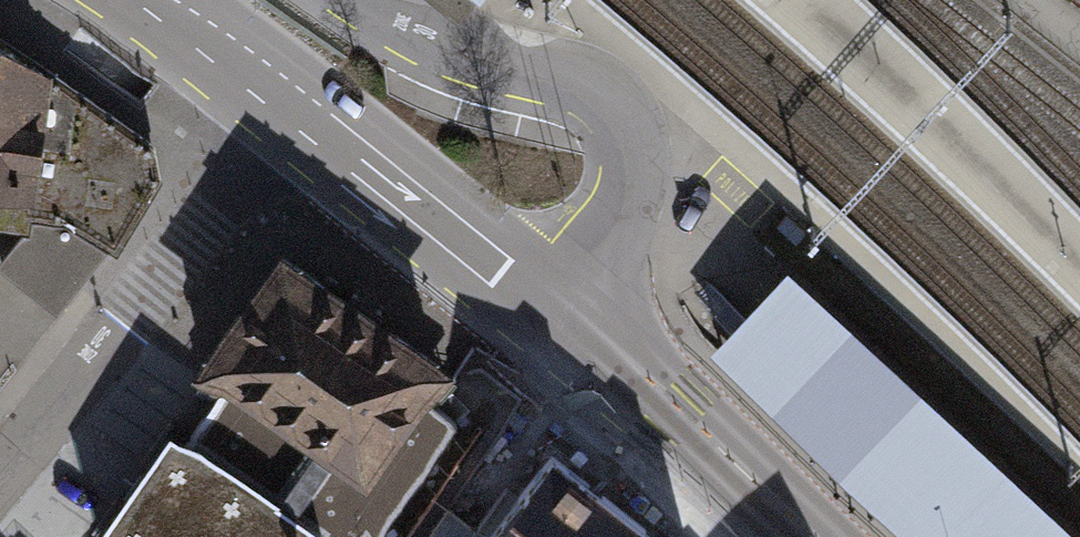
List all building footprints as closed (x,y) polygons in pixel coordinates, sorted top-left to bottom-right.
[(457,17),(471,0),(435,0),(457,17)] [(16,229),(0,256),(0,266),(57,311),(115,254),(159,183),(146,142),(26,60),(0,44),(0,227),(16,229)] [(268,242),(190,352),(233,382),(189,443),(163,425),(89,531),(98,536),(368,536),(447,425),(396,389),(423,350),(268,242)] [(779,268),(729,322),(705,342),(702,350),(801,449),(894,536),(1072,536),(779,268)] [(554,451),(487,536),(664,536),(554,451)]
